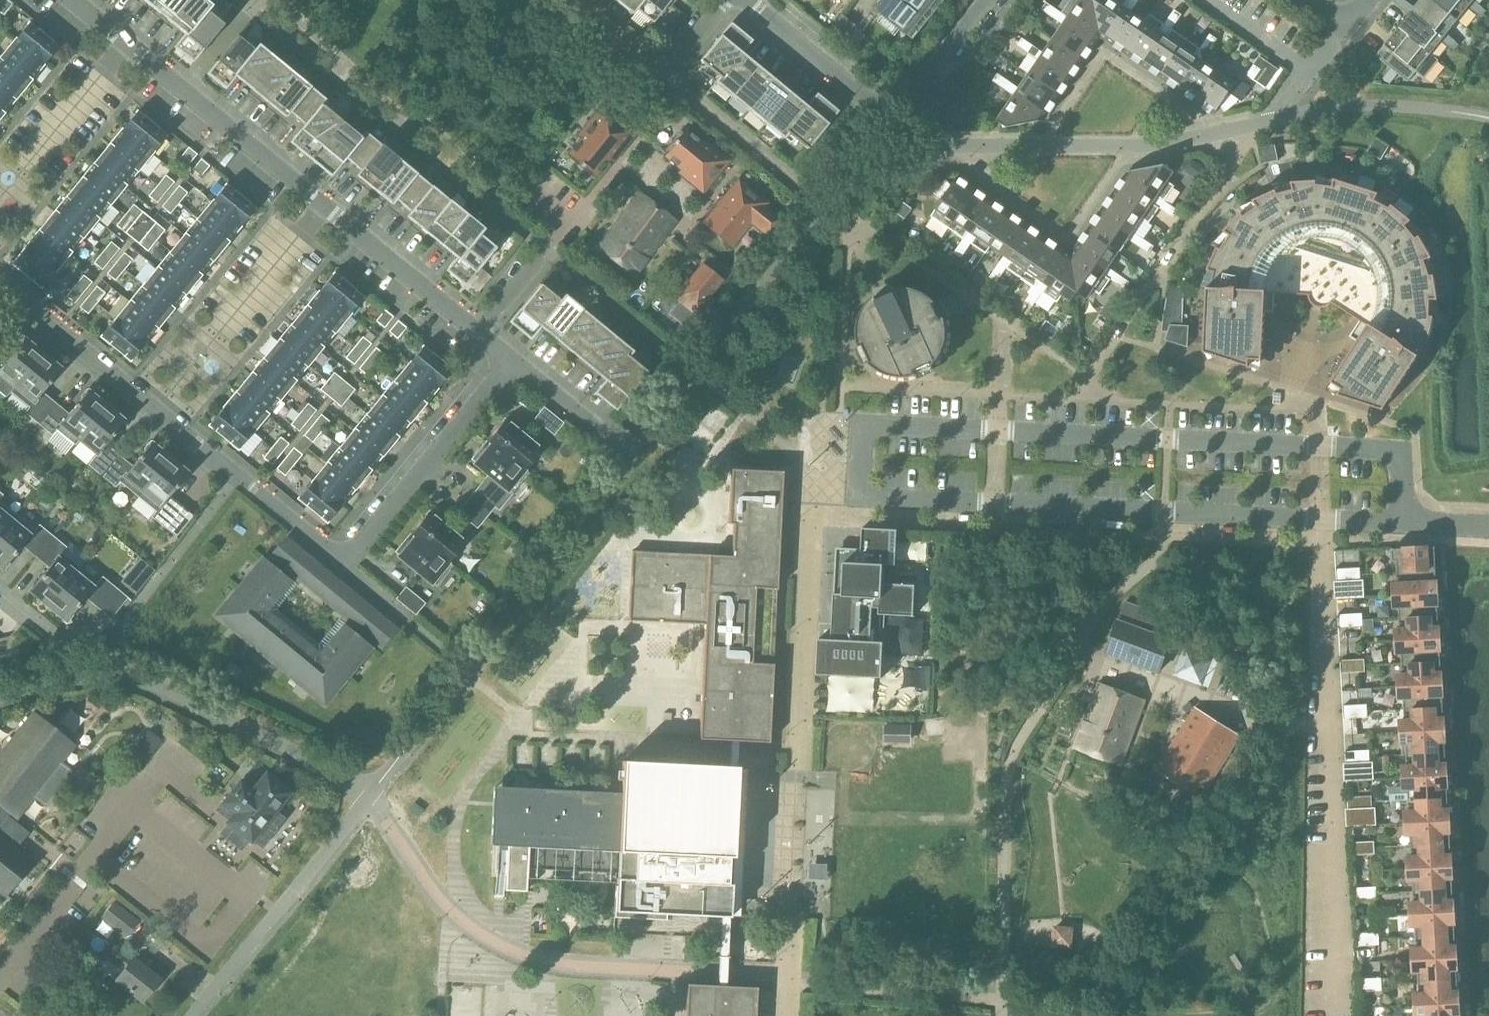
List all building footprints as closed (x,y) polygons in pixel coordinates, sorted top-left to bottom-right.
[(0,2),(0,12),(4,15),(13,4),(8,0),(2,0),(0,2)] [(157,2),(173,16),(186,0),(158,0),(157,2)] [(189,29),(190,30),(207,10),(207,11),(212,5),(205,0),(186,0),(173,16),(189,29)] [(632,14),(636,9),(635,8),(642,0),(615,0),(632,14)] [(636,9),(653,22),(671,0),(642,0),(635,8),(636,9)] [(928,18),(905,0),(883,0),(876,9),(908,34),(913,38),(928,18)] [(928,18),(943,0),(905,0),(928,18)] [(1100,32),(1094,0),(1070,0),(1061,12),(1057,9),(1055,13),(1052,17),(1062,24),(1065,20),(1094,41),(1100,32)] [(1139,1),(1138,0),(1094,0),(1100,32),(1108,38),(1128,8),(1132,11),(1139,1)] [(1407,2),(1405,0),(1394,0),(1393,1),(1402,8),(1404,5),(1407,2)] [(1402,8),(1408,15),(1411,11),(1443,36),(1444,37),(1447,33),(1458,20),(1432,0),(1420,0),(1415,7),(1407,2),(1404,5),(1402,8)] [(1458,20),(1468,8),(1474,11),(1476,8),(1479,5),(1475,0),(1474,0),(1471,4),(1466,0),(1432,0),(1458,20)] [(1042,10),(1052,17),(1055,13),(1057,9),(1047,2),(1042,10)] [(1476,8),(1474,11),(1481,17),(1486,11),(1479,5),(1476,8)] [(1132,11),(1128,8),(1108,38),(1116,43),(1114,46),(1124,53),(1146,21),(1145,20),(1132,11)] [(190,30),(189,29),(174,47),(193,62),(224,24),(207,11),(207,10),(190,30)] [(1174,10),(1167,20),(1171,23),(1175,25),(1182,15),(1174,10)] [(1449,42),(1452,38),(1447,33),(1444,37),(1443,36),(1411,11),(1408,15),(1398,28),(1430,54),(1441,41),(1447,45),(1449,42)] [(1142,65),(1164,33),(1168,35),(1172,29),(1175,25),(1171,23),(1167,20),(1165,24),(1150,14),(1145,20),(1146,21),(1124,53),(1142,65)] [(1094,41),(1065,20),(1062,24),(1053,38),(1085,60),(1092,50),(1089,48),(1094,41)] [(736,57),(737,58),(742,53),(752,40),(749,38),(730,22),(720,35),(701,59),(699,61),(718,76),(720,77),(736,57)] [(15,40),(44,64),(58,47),(29,23),(15,40)] [(1430,54),(1398,28),(1384,45),(1384,46),(1376,56),(1408,82),(1416,72),(1424,78),(1438,61),(1430,54)] [(855,49),(865,36),(857,29),(846,42),(855,49)] [(1142,65),(1159,77),(1186,38),(1172,29),(1168,35),(1164,33),(1142,65)] [(1210,34),(1203,44),(1207,47),(1210,49),(1217,39),(1210,34)] [(225,89),(240,71),(239,70),(255,50),(254,49),(238,36),(207,74),(225,89)] [(1017,45),(1028,52),(1032,47),(1033,45),(1022,38),(1017,45)] [(1073,78),(1085,60),(1053,38),(1043,52),(1041,56),(1073,78)] [(1200,48),(1186,38),(1159,77),(1177,90),(1199,57),(1203,60),(1210,49),(1207,47),(1203,44),(1200,48)] [(1449,42),(1447,45),(1454,50),(1459,45),(1452,38),(1449,42)] [(30,81),(44,64),(15,40),(1,57),(30,81)] [(240,71),(256,84),(276,58),(258,44),(254,49),(255,50),(239,70),(240,71)] [(1043,52),(1033,45),(1032,47),(1028,52),(1038,59),(1028,74),(1061,96),(1073,78),(1041,56),(1043,52)] [(1365,58),(1356,51),(1349,60),(1357,67),(1365,58)] [(720,77),(718,76),(714,82),(732,96),(757,66),(742,53),(737,58),(736,57),(720,77)] [(16,98),(30,81),(1,57),(0,58),(0,84),(16,98)] [(1199,57),(1177,90),(1195,102),(1217,69),(1203,60),(1199,57)] [(293,72),(276,58),(256,84),(272,98),(293,72)] [(1261,69),(1254,64),(1247,75),(1254,79),(1266,88),(1279,69),(1267,61),(1261,69)] [(732,96),(749,110),(774,79),(757,66),(732,96)] [(1236,82),(1217,69),(1195,102),(1214,115),(1220,106),(1225,112),(1239,100),(1229,92),(1236,82)] [(272,98),(289,111),(310,86),(293,72),(272,98)] [(1008,81),(998,74),(993,81),(1003,88),(1006,84),(1008,81)] [(1028,74),(1019,88),(1008,81),(1006,84),(1003,88),(1014,95),(1016,91),(1046,111),(1045,113),(1048,115),(1061,96),(1028,74)] [(765,124),(791,93),(774,79),(749,110),(765,124)] [(16,98),(0,84),(0,112),(3,114),(16,98)] [(289,111),(304,124),(306,125),(322,105),(323,106),(327,101),(310,86),(289,111)] [(1046,111),(1016,91),(1014,95),(997,120),(1007,127),(1039,121),(1045,113),(1046,111)] [(802,111),(806,106),(791,93),(765,124),(783,138),(787,133),(786,132),(803,112),(802,111)] [(803,112),(786,132),(787,133),(807,149),(828,124),(838,111),(820,96),(816,93),(806,106),(802,111),(803,112)] [(572,159),(591,175),(592,174),(594,176),(620,144),(624,147),(636,133),(624,122),(630,114),(612,99),(605,107),(603,105),(581,132),(588,138),(571,157),(573,158),(572,159)] [(322,105),(306,125),(304,124),(290,142),(293,145),(310,159),(321,146),(342,121),(323,106),(322,105)] [(137,112),(123,129),(152,153),(166,136),(137,112)] [(361,137),(360,136),(342,121),(321,146),(310,159),(331,176),(346,158),(345,157),(361,137)] [(123,129),(109,146),(138,170),(152,153),(123,129)] [(668,152),(665,156),(705,189),(726,163),(686,130),(683,133),(681,131),(665,150),(668,152)] [(345,157),(346,158),(361,171),(382,145),(364,131),(360,136),(361,137),(345,157)] [(1381,160),(1390,146),(1376,138),(1367,152),(1381,160)] [(361,171),(378,184),(399,159),(382,145),(361,171)] [(1259,148),(1260,150),(1262,164),(1263,164),(1278,161),(1275,145),(1259,148)] [(109,146),(95,163),(124,186),(138,170),(109,146)] [(188,166),(196,155),(188,148),(179,159),(188,166)] [(201,159),(192,170),(201,177),(210,166),(201,159)] [(416,173),(399,159),(378,184),(395,198),(416,173)] [(1189,172),(1197,170),(1201,166),(1191,159),(1184,169),(1189,172)] [(82,179),(111,203),(124,186),(95,163),(82,179)] [(1158,196),(1164,201),(1175,186),(1168,181),(1175,171),(1165,164),(1132,171),(1126,179),(1155,200),(1158,196)] [(416,173),(395,198),(411,212),(432,187),(416,173)] [(166,192),(174,182),(166,175),(157,185),(166,192)] [(950,229),(976,189),(958,177),(952,186),(946,180),(932,192),(943,199),(931,216),(950,229)] [(1143,218),(1149,223),(1159,208),(1163,211),(1168,203),(1164,201),(1158,196),(1155,200),(1126,179),(1123,177),(1111,195),(1143,218)] [(82,179),(68,196),(97,220),(111,203),(82,179)] [(1241,213),(1223,231),(1230,236),(1221,249),(1217,247),(1207,270),(1215,272),(1211,288),(1207,288),(1204,352),(1250,367),(1250,359),(1262,360),(1265,304),(1273,304),(1273,307),(1274,307),(1275,293),(1308,295),(1308,297),(1309,299),(1310,301),(1311,302),(1312,304),(1314,305),(1315,306),(1317,307),(1319,307),(1321,307),(1323,307),(1325,307),(1327,306),(1329,305),(1330,304),(1332,302),(1360,320),(1353,332),(1354,333),(1355,331),(1361,335),(1331,382),(1342,389),(1338,395),(1372,406),(1378,396),(1388,402),(1418,355),(1415,353),(1421,338),(1428,341),(1434,316),(1429,315),(1430,300),(1438,300),(1434,275),(1430,275),(1424,260),(1432,258),(1419,236),(1415,238),(1405,225),(1411,220),(1392,204),(1389,208),(1375,200),(1379,193),(1333,179),(1333,187),(1317,185),(1316,180),(1291,182),(1293,190),(1277,194),(1276,190),(1253,200),(1257,207),(1244,216),(1241,213)] [(730,247),(751,221),(769,237),(782,221),(764,205),(766,203),(739,180),(718,206),(715,203),(705,215),(708,218),(703,224),(730,247)] [(166,192),(157,185),(149,196),(157,203),(166,192)] [(211,202),(241,226),(255,209),(226,185),(211,202)] [(179,186),(170,196),(179,203),(188,193),(179,186)] [(449,200),(432,187),(411,212),(428,226),(449,200)] [(950,229),(964,238),(968,232),(972,234),(995,202),(976,189),(950,229)] [(634,276),(676,220),(639,192),(598,247),(634,276)] [(1143,218),(1111,195),(1098,213),(1131,236),(1128,239),(1139,246),(1141,243),(1144,239),(1133,232),(1143,218)] [(54,213),(83,237),(97,220),(68,196),(54,213)] [(170,196),(162,207),(170,214),(179,203),(170,196)] [(898,198),(891,208),(905,218),(912,209),(898,198)] [(466,214),(449,200),(428,226),(445,239),(466,214)] [(227,243),(241,226),(211,202),(198,219),(227,243)] [(968,232),(964,238),(961,242),(969,247),(971,243),(986,253),(991,247),(990,246),(1012,214),(995,202),(972,234),(968,232)] [(1168,203),(1163,211),(1174,218),(1179,211),(1168,203)] [(134,204),(125,215),(141,228),(149,217),(147,215),(134,204)] [(83,237),(54,213),(40,229),(70,253),(83,237)] [(1131,236),(1098,213),(1086,231),(1119,253),(1128,239),(1131,236)] [(462,253),(478,233),(479,234),(484,229),(466,214),(445,239),(460,252),(462,253)] [(1000,263),(997,266),(1001,269),(1004,271),(1007,268),(1011,261),(1008,259),(1030,226),(1012,214),(990,246),(991,247),(1004,256),(1000,263)] [(130,236),(132,238),(141,228),(125,215),(117,225),(130,236)] [(149,217),(141,228),(156,240),(165,230),(152,219),(149,217)] [(184,236),(213,260),(227,243),(198,219),(184,236)] [(1011,261),(1007,268),(1021,277),(1048,239),(1030,226),(1008,259),(1011,261)] [(156,240),(141,228),(132,238),(134,240),(148,251),(156,240)] [(40,229),(27,246),(56,270),(70,253),(40,229)] [(1107,271),(1109,268),(1119,253),(1086,231),(1080,241),(1083,243),(1077,251),(1107,271)] [(496,248),(479,234),(478,233),(462,253),(460,252),(446,270),(464,285),(496,248)] [(200,276),(213,260),(184,236),(170,252),(200,276)] [(1021,277),(1035,287),(1040,280),(1043,283),(1063,254),(1055,248),(1058,245),(1048,239),(1021,277)] [(1141,243),(1139,246),(1149,253),(1154,246),(1144,239),(1141,243)] [(111,242),(103,252),(111,259),(120,249),(111,242)] [(969,247),(961,242),(954,253),(961,258),(969,247)] [(56,270),(27,246),(12,263),(42,287),(56,270)] [(1072,259),(1078,292),(1088,299),(1094,290),(1100,294),(1111,279),(1114,282),(1117,278),(1119,275),(1109,268),(1107,271),(1077,251),(1072,259)] [(103,270),(111,259),(103,252),(94,262),(103,270)] [(116,263),(124,270),(133,259),(124,252),(116,263)] [(157,269),(186,293),(200,276),(170,252),(157,269)] [(1078,292),(1072,259),(1063,254),(1043,283),(1040,280),(1035,287),(1033,291),(1036,293),(1040,296),(1043,292),(1058,302),(1062,296),(1071,302),(1078,292)] [(116,263),(107,273),(116,280),(124,270),(116,263)] [(721,279),(703,264),(677,295),(696,310),(721,279)] [(1001,269),(997,266),(990,277),(997,282),(1004,271),(1001,269)] [(172,310),(186,293),(157,269),(143,286),(172,310)] [(319,291),(349,315),(363,297),(334,273),(319,291)] [(84,275),(75,285),(84,293),(92,282),(84,275)] [(1117,278),(1114,282),(1125,289),(1130,282),(1119,275),(1117,278)] [(471,286),(479,291),(486,282),(479,276),(478,277),(471,286)] [(560,301),(559,300),(540,284),(519,309),(509,322),(527,337),(530,339),(541,327),(545,322),(544,321),(560,301)] [(75,303),(84,293),(75,285),(66,296),(75,303)] [(88,296),(97,303),(105,293),(97,286),(88,296)] [(172,310),(143,286),(129,302),(158,326),(172,310)] [(1184,286),(1173,286),(1170,286),(1166,300),(1164,315),(1162,331),(1168,332),(1165,340),(1188,347),(1189,326),(1183,325),(1184,286)] [(892,376),(896,377),(900,377),(903,377),(907,377),(910,377),(914,376),(917,375),(916,371),(924,367),(932,363),(933,366),(936,363),(938,360),(941,356),(943,353),(944,349),(946,345),(947,342),(947,338),(948,334),(948,329),(947,325),(946,322),(945,318),(941,319),(937,311),(934,303),(936,302),(933,300),(930,297),(927,295),(924,293),(921,291),(918,290),(914,289),(910,288),(907,288),(903,287),(899,288),(896,288),(892,289),(893,291),(885,295),(877,298),(876,296),(873,298),(870,301),(868,304),(866,307),(864,309),(862,312),(861,315),(860,318),(860,320),(859,321),(859,324),(858,327),(858,331),(858,335),(858,339),(859,343),(860,347),(864,345),(868,353),(872,362),(869,363),(870,364),(871,364),(872,365),(875,368),(878,370),(881,372),(885,374),(889,375),(892,376)] [(319,291),(306,308),(335,332),(349,315),(319,291)] [(1036,293),(1033,291),(1026,301),(1033,306),(1040,296),(1036,293)] [(560,301),(544,321),(545,322),(541,327),(556,340),(561,334),(581,309),(563,294),(559,300),(560,301)] [(88,296),(79,307),(88,314),(97,303),(88,296)] [(145,343),(158,326),(129,302),(116,319),(145,343)] [(306,308),(292,324),(321,348),(335,332),(306,308)] [(598,323),(581,309),(561,334),(556,340),(573,353),(577,348),(598,323)] [(385,328),(393,317),(385,310),(376,321),(385,328)] [(145,343),(116,319),(101,336),(130,360),(145,343)] [(398,321),(389,331),(398,338),(407,328),(398,321)] [(598,323),(577,348),(573,353),(590,367),(594,362),(615,336),(598,323)] [(292,324),(278,341),(307,365),(321,348),(292,324)] [(627,355),(628,356),(633,351),(615,336),(594,362),(590,367),(605,380),(609,374),(611,375),(627,355)] [(363,354),(371,344),(363,337),(354,347),(363,354)] [(42,354),(24,339),(5,362),(0,358),(0,392),(6,397),(10,392),(15,386),(16,387),(42,354)] [(278,341),(265,358),(294,382),(307,365),(278,341)] [(408,364),(438,388),(452,370),(423,346),(408,364)] [(363,354),(354,347),(346,357),(354,365),(363,354)] [(376,347),(367,358),(376,365),(385,354),(376,347)] [(38,424),(55,403),(42,392),(61,369),(42,354),(16,387),(15,386),(10,392),(29,407),(25,412),(38,424)] [(611,375),(609,374),(605,380),(595,392),(598,395),(616,410),(627,397),(648,372),(647,372),(628,356),(627,355),(611,375)] [(265,358),(251,374),(280,398),(294,382),(265,358)] [(367,375),(376,365),(367,358),(359,368),(367,375)] [(395,381),(424,405),(438,388),(408,364),(395,381)] [(334,372),(323,386),(334,394),(345,381),(342,379),(334,372)] [(251,374),(237,391),(266,415),(280,398),(251,374)] [(345,381),(334,394),(344,403),(355,390),(347,383),(345,381)] [(410,421),(424,405),(395,381),(381,397),(410,421)] [(330,398),(334,394),(323,386),(320,390),(330,398)] [(75,445),(106,406),(87,391),(68,414),(55,403),(38,424),(52,435),(56,429),(75,445)] [(237,391),(224,408),(253,432),(266,415),(237,391)] [(344,403),(334,394),(330,398),(341,407),(344,403)] [(367,414),(396,438),(410,421),(381,397),(367,414)] [(299,414),(308,421),(316,410),(307,403),(299,414)] [(124,421),(106,406),(75,445),(93,459),(88,465),(102,476),(118,455),(105,444),(124,421)] [(253,432),(224,408),(209,425),(238,449),(253,432)] [(554,434),(562,423),(544,408),(535,419),(554,434)] [(299,432),(308,421),(299,414),(291,424),(299,432)] [(312,425),(321,432),(330,421),(321,414),(312,425)] [(383,455),(396,438),(367,414),(354,431),(383,455)] [(504,420),(488,440),(524,470),(525,470),(541,450),(536,446),(537,445),(510,423),(509,424),(504,420)] [(312,443),(321,432),(312,425),(304,435),(312,443)] [(340,447),(369,471),(383,455),(354,431),(340,447)] [(667,451),(674,442),(665,434),(658,444),(667,451)] [(272,447),(280,454),(289,444),(281,437),(272,447)] [(524,470),(488,440),(478,453),(481,456),(475,464),(489,475),(485,481),(499,492),(503,487),(512,494),(529,473),(525,470),(524,470)] [(138,496),(169,458),(151,443),(132,466),(118,455),(102,476),(115,487),(120,482),(138,496)] [(272,465),(280,454),(272,447),(263,458),(272,465)] [(285,458),(294,465),(302,454),(293,447),(285,458)] [(355,488),(369,471),(340,447),(326,464),(355,488)] [(187,474),(169,458),(138,496),(156,511),(151,517),(176,537),(192,517),(168,497),(187,474)] [(285,476),(294,465),(285,458),(276,469),(285,476)] [(312,481),(342,505),(355,488),(326,464),(312,481)] [(695,702),(701,702),(699,739),(769,743),(782,471),(731,469),(730,484),(725,484),(724,492),(729,492),(728,524),(733,524),(731,555),(677,553),(677,548),(669,547),(669,552),(632,550),(628,620),(699,624),(699,632),(704,632),(701,694),(695,694),(695,702)] [(327,522),(342,505),(312,481),(298,498),(327,522)] [(476,490),(467,501),(486,516),(495,506),(476,490)] [(17,515),(0,501),(0,535),(17,515)] [(458,512),(477,527),(486,516),(467,501),(458,512)] [(428,512),(411,533),(448,564),(448,563),(465,543),(460,539),(461,538),(434,515),(433,516),(428,512)] [(17,515),(0,535),(0,565),(4,568),(7,564),(23,545),(36,556),(52,535),(39,524),(35,530),(17,515)] [(899,530),(863,528),(862,557),(855,556),(855,552),(837,551),(832,637),(820,637),(818,673),(883,676),(886,613),(915,614),(917,579),(884,577),(885,565),(897,565),(899,530)] [(448,564),(411,533),(401,546),(405,549),(399,556),(435,586),(452,566),(448,563),(448,564)] [(30,590),(48,605),(80,567),(62,552),(66,546),(52,535),(36,556),(49,567),(30,590)] [(1436,570),(1435,547),(1392,549),(1392,561),(1396,561),(1397,572),(1436,570)] [(140,558),(120,582),(135,594),(155,570),(140,558)] [(264,558),(239,589),(264,611),(290,580),(264,558)] [(299,579),(318,595),(333,578),(314,562),(299,579)] [(80,568),(80,567),(48,605),(67,620),(86,597),(111,618),(128,597),(102,576),(93,588),(76,573),(80,568)] [(1345,569),(1346,581),(1357,581),(1357,568),(1345,569)] [(1336,582),(1346,581),(1345,569),(1335,569),(1336,582)] [(1436,570),(1397,572),(1397,584),(1393,584),(1394,595),(1437,593),(1437,594),(1444,594),(1443,569),(1436,570)] [(406,588),(397,598),(415,614),(424,603),(406,588)] [(218,615),(254,644),(275,619),(264,611),(239,589),(218,615)] [(333,607),(352,623),(367,605),(348,590),(333,607)] [(1437,594),(1437,593),(1394,595),(1395,607),(1399,607),(1399,618),(1438,616),(1438,615),(1437,594)] [(1117,621),(1106,652),(1159,672),(1171,640),(1170,640),(1177,621),(1125,602),(1118,621),(1117,621)] [(1359,613),(1347,614),(1348,627),(1360,626),(1359,613)] [(1348,627),(1347,614),(1338,615),(1339,627),(1348,627)] [(1440,639),(1440,640),(1447,639),(1445,615),(1438,615),(1438,616),(1399,618),(1400,629),(1396,630),(1397,641),(1440,639)] [(309,647),(275,619),(254,644),(288,673),(309,647)] [(1374,631),(1373,619),(1363,620),(1364,632),(1374,631)] [(345,624),(319,655),(345,676),(370,646),(345,624)] [(1440,640),(1440,639),(1397,641),(1397,652),(1401,652),(1402,663),(1441,661),(1440,640)] [(1189,641),(1178,674),(1211,686),(1223,652),(1189,641)] [(324,702),(345,676),(319,655),(309,647),(288,673),(324,702)] [(4,669),(17,666),(14,653),(1,656),(4,669)] [(1362,659),(1350,660),(1351,672),(1363,672),(1362,659)] [(1351,672),(1350,660),(1340,660),(1341,673),(1351,672)] [(1399,686),(1449,684),(1448,660),(1441,661),(1402,663),(1402,675),(1398,675),(1399,686)] [(1130,741),(1144,701),(1099,684),(1086,719),(1076,747),(1121,764),(1130,741)] [(1450,707),(1449,684),(1399,686),(1399,698),(1403,698),(1404,709),(1450,707)] [(1343,718),(1353,718),(1353,705),(1343,706),(1343,718)] [(1353,705),(1353,718),(1365,717),(1365,705),(1353,705)] [(1201,798),(1240,735),(1196,707),(1156,770),(1201,798)] [(1444,730),(1444,731),(1451,730),(1450,707),(1404,709),(1405,720),(1401,720),(1401,732),(1444,730)] [(11,837),(19,826),(6,816),(9,812),(16,817),(32,797),(44,807),(70,775),(58,765),(73,745),(34,714),(0,757),(0,828),(11,837)] [(886,727),(886,740),(910,741),(910,728),(886,727)] [(1444,731),(1444,730),(1401,732),(1402,743),(1406,743),(1406,755),(1445,753),(1444,731)] [(136,749),(130,756),(141,765),(147,757),(136,749)] [(1367,750),(1355,751),(1356,763),(1368,763),(1367,750)] [(1356,763),(1355,751),(1345,751),(1346,764),(1356,763)] [(1447,775),(1454,775),(1453,752),(1445,753),(1406,755),(1407,766),(1403,766),(1404,778),(1447,775)] [(622,761),(621,792),(605,792),(509,787),(493,786),(492,803),(490,845),(493,845),(496,845),(495,874),(505,874),(504,890),(526,891),(527,868),(618,873),(617,878),(615,911),(730,917),(731,885),(736,885),(741,798),(735,798),(737,766),(622,761)] [(289,792),(266,774),(252,791),(240,781),(223,803),(230,810),(225,816),(229,820),(227,822),(250,841),(289,792)] [(1447,775),(1404,778),(1404,789),(1408,789),(1409,800),(1448,798),(1455,798),(1454,775),(1447,775)] [(1177,793),(1174,798),(1166,811),(1180,820),(1184,812),(1191,802),(1177,793)] [(1348,810),(1359,809),(1358,796),(1347,797),(1348,810)] [(1358,796),(1359,809),(1371,808),(1370,796),(1358,796)] [(1406,823),(1449,821),(1448,798),(1409,800),(1409,811),(1405,812),(1406,823)] [(423,810),(414,802),(408,810),(418,817),(423,810)] [(1450,844),(1449,821),(1406,823),(1407,835),(1410,834),(1411,846),(1450,844)] [(1177,841),(1186,845),(1192,835),(1184,830),(1177,841)] [(6,895),(32,861),(0,835),(0,890),(6,895)] [(1373,841),(1361,842),(1362,855),(1373,854),(1373,841)] [(1362,855),(1361,842),(1350,842),(1351,855),(1362,855)] [(1451,866),(1450,844),(1411,846),(1412,857),(1408,857),(1408,869),(1451,866)] [(1451,866),(1408,869),(1409,880),(1413,880),(1413,891),(1460,889),(1458,865),(1451,866)] [(1375,886),(1364,887),(1364,900),(1376,899),(1375,886)] [(1364,887),(1352,888),(1353,901),(1364,900),(1364,887)] [(1460,889),(1413,891),(1414,902),(1410,903),(1411,914),(1461,911),(1460,889)] [(126,936),(137,921),(114,902),(102,918),(126,936)] [(1462,934),(1461,911),(1411,914),(1411,926),(1415,925),(1416,937),(1462,934)] [(1366,933),(1367,945),(1379,945),(1378,932),(1366,933)] [(1355,946),(1367,945),(1366,933),(1354,933),(1355,946)] [(1416,948),(1412,948),(1413,960),(1463,957),(1462,934),(1416,937),(1416,948)] [(143,1002),(161,979),(134,958),(133,958),(118,946),(109,958),(123,969),(115,980),(143,1002)] [(1418,982),(1464,980),(1463,957),(1413,960),(1414,971),(1417,971),(1418,982)] [(1369,978),(1357,979),(1358,992),(1370,991),(1369,978)] [(1381,978),(1369,978),(1370,991),(1381,991),(1381,978)] [(1415,1005),(1466,1003),(1464,980),(1418,982),(1419,993),(1415,994),(1415,1005)] [(757,987),(687,983),(685,1015),(755,1015),(757,987)] [(1466,1003),(1415,1005),(1416,1015),(1466,1015),(1466,1003)]
